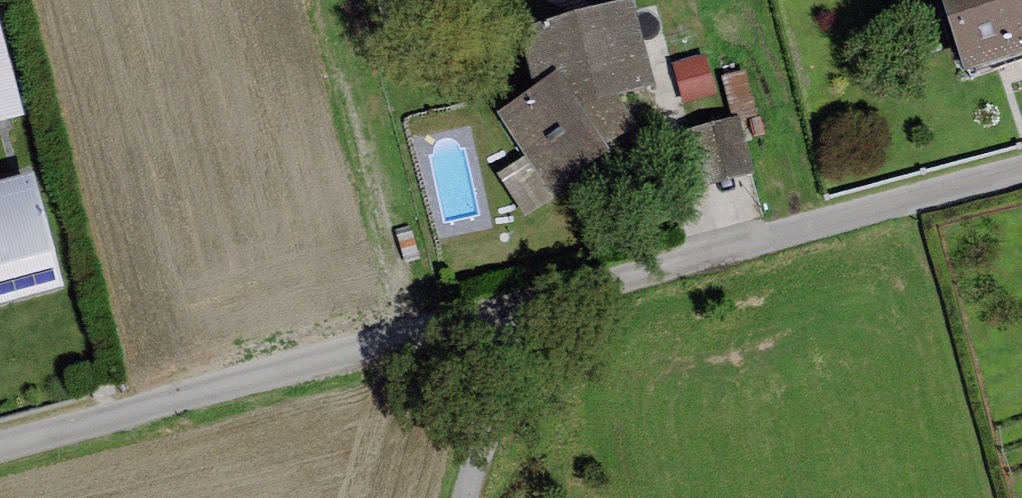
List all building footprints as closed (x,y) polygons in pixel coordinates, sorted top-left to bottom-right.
[(633,0),(618,0),(518,22),(532,86),(496,112),(527,153),(551,188),(611,150),(605,143),(636,122),(616,90),(654,84),(633,0)] [(963,69),(1021,50),(1021,0),(941,0),(963,69)] [(24,115),(0,23),(0,121),(24,115)] [(705,54),(672,62),(683,102),(715,94),(705,54)] [(747,69),(722,76),(732,118),(742,116),(742,119),(758,115),(747,69)] [(732,118),(675,131),(689,189),(755,173),(742,119),(742,116),(732,118)] [(557,197),(551,188),(527,153),(496,174),(526,218),(557,197)] [(67,287),(36,171),(0,181),(0,305),(67,287)]
